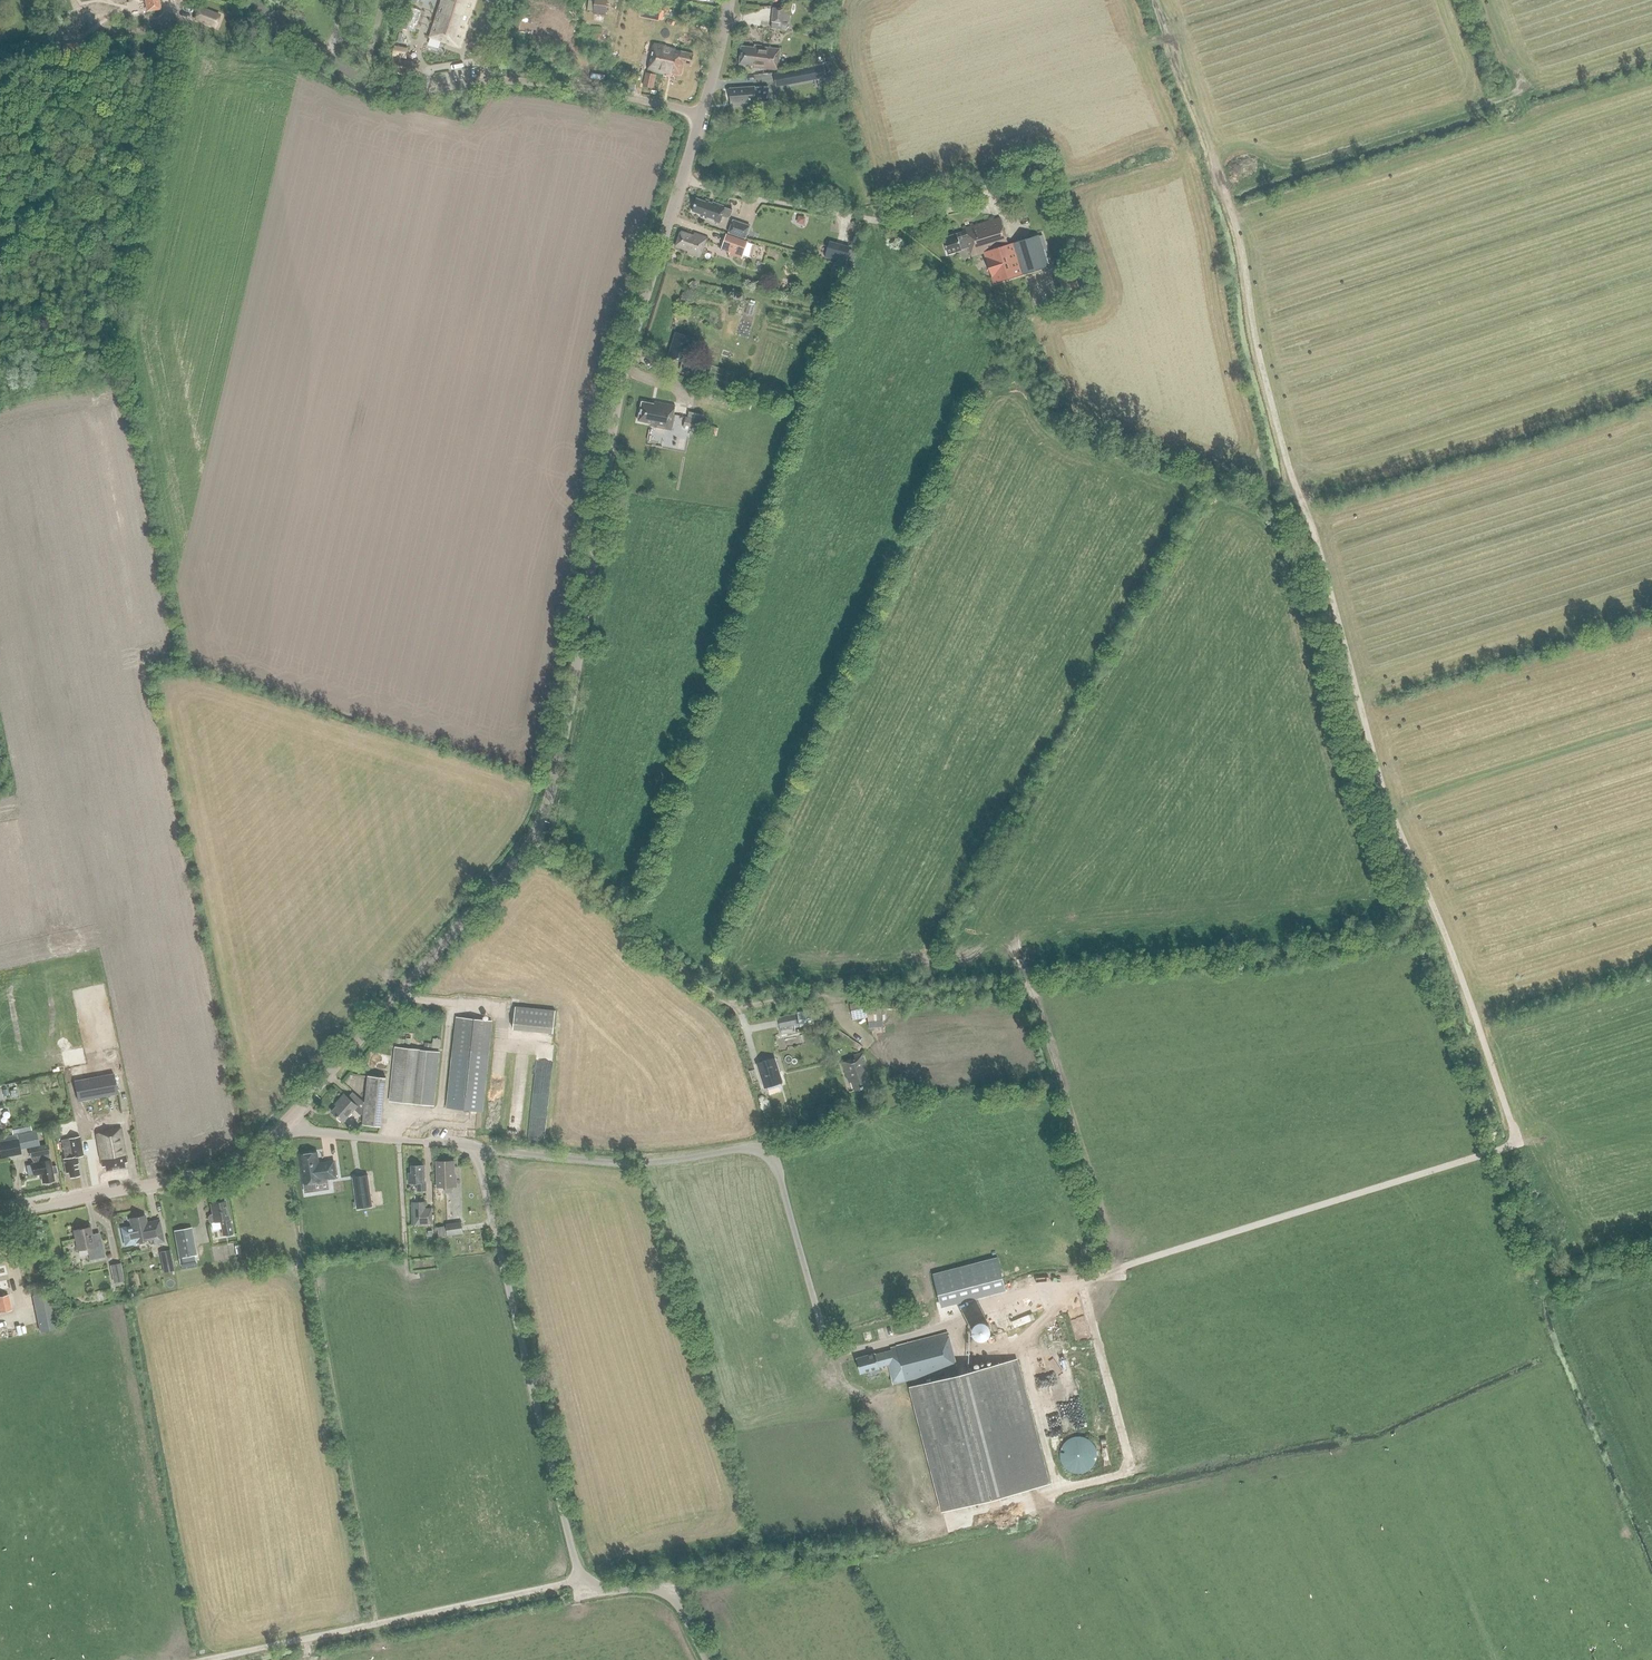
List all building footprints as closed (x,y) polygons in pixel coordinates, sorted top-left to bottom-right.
[(147,11),(161,9),(160,0),(145,0),(147,11)] [(460,47),(475,0),(439,0),(428,36),(460,47)] [(593,14),(606,16),(608,0),(595,0),(593,14)] [(410,6),(403,26),(415,29),(421,9),(410,6)] [(649,19),(659,21),(661,9),(652,7),(649,19)] [(784,8),(773,7),(772,21),(783,22),(784,8)] [(199,8),(195,18),(215,26),(219,16),(199,8)] [(93,23),(113,22),(112,9),(92,10),(93,23)] [(816,24),(815,37),(826,37),(826,24),(816,24)] [(179,29),(173,27),(169,41),(175,43),(179,29)] [(405,45),(408,29),(402,28),(399,44),(405,45)] [(83,42),(63,44),(64,55),(84,54),(83,42)] [(666,45),(654,42),(648,70),(663,73),(663,71),(680,74),(682,63),(691,65),(693,54),(665,47),(666,45)] [(390,70),(412,74),(414,63),(401,61),(402,57),(406,57),(408,49),(395,46),(393,55),(396,56),(395,60),(392,59),(390,70)] [(778,69),(780,49),(755,46),(754,47),(741,46),(740,64),(752,65),(753,67),(778,69)] [(811,74),(825,72),(823,65),(786,72),(788,83),(812,79),(811,74)] [(656,74),(646,72),(644,85),(653,87),(656,74)] [(755,99),(769,98),(768,87),(754,88),(754,87),(730,89),(731,104),(755,102),(755,99)] [(706,202),(697,199),(693,211),(701,214),(701,216),(720,223),(723,217),(727,218),(730,217),(733,209),(713,202),(713,203),(709,202),(710,201),(707,200),(706,202)] [(798,223),(807,224),(808,217),(799,216),(798,223)] [(961,250),(961,249),(968,247),(971,256),(985,252),(994,283),(1048,266),(1038,236),(1008,244),(1000,217),(963,229),(963,231),(943,238),(948,254),(961,250)] [(733,220),(729,232),(746,238),(750,225),(733,220)] [(700,257),(707,236),(694,232),(694,235),(681,231),(676,246),(688,250),(687,253),(700,257)] [(726,234),(721,249),(742,257),(748,241),(726,234)] [(850,248),(829,243),(825,257),(846,263),(850,248)] [(1075,276),(1060,280),(1063,292),(1079,288),(1075,276)] [(693,338),(676,333),(669,357),(686,362),(683,372),(697,376),(701,362),(687,358),(693,338)] [(772,388),(756,383),(753,394),(769,399),(772,388)] [(643,402),(639,421),(650,423),(650,426),(672,431),(675,415),(673,414),(675,405),(654,401),(654,404),(643,402)] [(710,434),(716,436),(718,428),(711,427),(710,434)] [(904,1018),(902,1006),(869,1009),(868,1001),(852,1003),(854,1019),(870,1017),(871,1027),(885,1025),(885,1020),(904,1018)] [(515,1007),(513,1029),(553,1033),(555,1011),(515,1007)] [(814,1024),(811,1009),(799,1012),(802,1026),(814,1024)] [(797,1024),(795,1014),(778,1017),(780,1028),(797,1024)] [(458,1016),(455,1049),(449,1107),(484,1110),(494,1020),(458,1016)] [(780,1049),(788,1048),(788,1042),(806,1040),(805,1034),(779,1036),(780,1049)] [(398,1046),(392,1101),(436,1105),(441,1051),(422,1049),(398,1046)] [(74,1050),(63,1052),(66,1068),(77,1065),(74,1050)] [(855,1059),(843,1063),(848,1078),(850,1077),(855,1090),(870,1085),(866,1076),(869,1075),(862,1053),(854,1055),(855,1059)] [(767,1087),(769,1094),(782,1090),(780,1084),(783,1083),(776,1059),(759,1063),(766,1088),(767,1087)] [(119,1093),(115,1075),(75,1082),(79,1100),(119,1093)] [(355,1109),(360,1113),(364,1114),(362,1125),(381,1127),(386,1077),(368,1075),(365,1103),(353,1092),(348,1097),(345,1094),(337,1103),(338,1105),(332,1111),(343,1122),(355,1109)] [(795,1119),(786,1122),(789,1130),(797,1127),(795,1119)] [(127,1163),(121,1128),(105,1131),(105,1133),(97,1134),(103,1167),(105,1167),(105,1171),(125,1168),(124,1163),(127,1163)] [(69,1178),(79,1176),(77,1164),(78,1164),(77,1157),(83,1156),(79,1137),(61,1140),(65,1159),(63,1159),(66,1173),(69,1173),(69,1178)] [(17,1140),(0,1144),(0,1155),(19,1151),(17,1140)] [(30,1158),(36,1156),(38,1163),(34,1164),(36,1175),(41,1174),(43,1184),(45,1183),(47,1185),(49,1185),(50,1184),(51,1182),(53,1181),(52,1172),(56,1171),(57,1173),(58,1173),(56,1166),(51,1167),(47,1145),(28,1149),(30,1158)] [(319,1165),(318,1152),(300,1155),(300,1156),(302,1155),(304,1170),(302,1170),(304,1184),(322,1181),(322,1180),(337,1178),(334,1161),(323,1163),(323,1164),(319,1165)] [(444,1187),(445,1187),(445,1192),(452,1192),(452,1187),(457,1187),(456,1176),(455,1176),(455,1161),(437,1161),(437,1184),(444,1184),(444,1187)] [(425,1182),(425,1166),(414,1166),(414,1173),(409,1173),(409,1184),(417,1184),(418,1191),(426,1191),(426,1182),(425,1182)] [(371,1196),(368,1175),(352,1177),(355,1198),(371,1196)] [(212,1203),(214,1214),(211,1215),(209,1217),(210,1221),(212,1223),(221,1221),(224,1234),(233,1232),(231,1219),(230,1220),(227,1209),(225,1201),(212,1203)] [(413,1202),(415,1225),(432,1224),(431,1208),(425,1209),(424,1202),(413,1202)] [(130,1219),(132,1226),(122,1228),(124,1235),(124,1236),(124,1238),(126,1246),(137,1243),(136,1242),(150,1239),(151,1245),(164,1242),(160,1220),(151,1222),(151,1223),(147,1224),(146,1216),(130,1219)] [(461,1223),(445,1224),(446,1236),(462,1234),(461,1223)] [(446,1236),(445,1226),(437,1227),(438,1237),(446,1236)] [(91,1227),(74,1230),(78,1250),(88,1248),(90,1260),(105,1257),(102,1241),(94,1243),(91,1227)] [(175,1232),(181,1258),(197,1255),(192,1228),(175,1232)] [(173,1263),(170,1250),(159,1252),(162,1265),(173,1263)] [(997,1258),(933,1274),(941,1307),(1006,1290),(997,1258)] [(121,1264),(112,1265),(116,1283),(124,1281),(121,1264)] [(51,1293),(33,1297),(40,1331),(57,1328),(51,1293)] [(0,1312),(12,1309),(9,1294),(0,1296),(0,1311),(0,1312)] [(936,1296),(929,1297),(934,1315),(940,1313),(936,1296)] [(976,1337),(977,1338),(978,1338),(979,1339),(981,1339),(982,1339),(983,1338),(984,1338),(986,1337),(987,1337),(988,1336),(989,1335),(989,1334),(990,1332),(990,1331),(990,1330),(990,1329),(990,1327),(990,1326),(989,1325),(989,1324),(988,1323),(987,1322),(986,1321),(985,1320),(983,1320),(982,1320),(981,1320),(980,1320),(978,1320),(977,1320),(976,1321),(975,1322),(974,1322),(973,1323),(972,1325),(972,1326),(972,1327),(971,1328),(971,1330),(971,1331),(972,1332),(972,1333),(973,1334),(974,1335),(975,1336),(976,1337)] [(875,1353),(856,1358),(860,1374),(879,1369),(879,1367),(888,1365),(893,1384),(939,1372),(944,1377),(914,1385),(947,1510),(1053,1482),(1020,1358),(958,1374),(948,1333),(891,1348),(891,1350),(875,1354),(875,1353)] [(1079,1472),(1082,1472),(1085,1471),(1088,1470),(1091,1467),(1093,1465),(1095,1462),(1096,1458),(1097,1454),(1096,1451),(1095,1448),(1094,1445),(1092,1442),(1089,1440),(1086,1438),(1082,1437),(1079,1437),(1075,1437),(1072,1438),(1068,1440),(1066,1442),(1064,1445),(1062,1448),(1061,1451),(1061,1454),(1061,1458),(1062,1461),(1064,1464),(1066,1467),(1068,1469),(1072,1471),(1075,1472),(1079,1472)]
